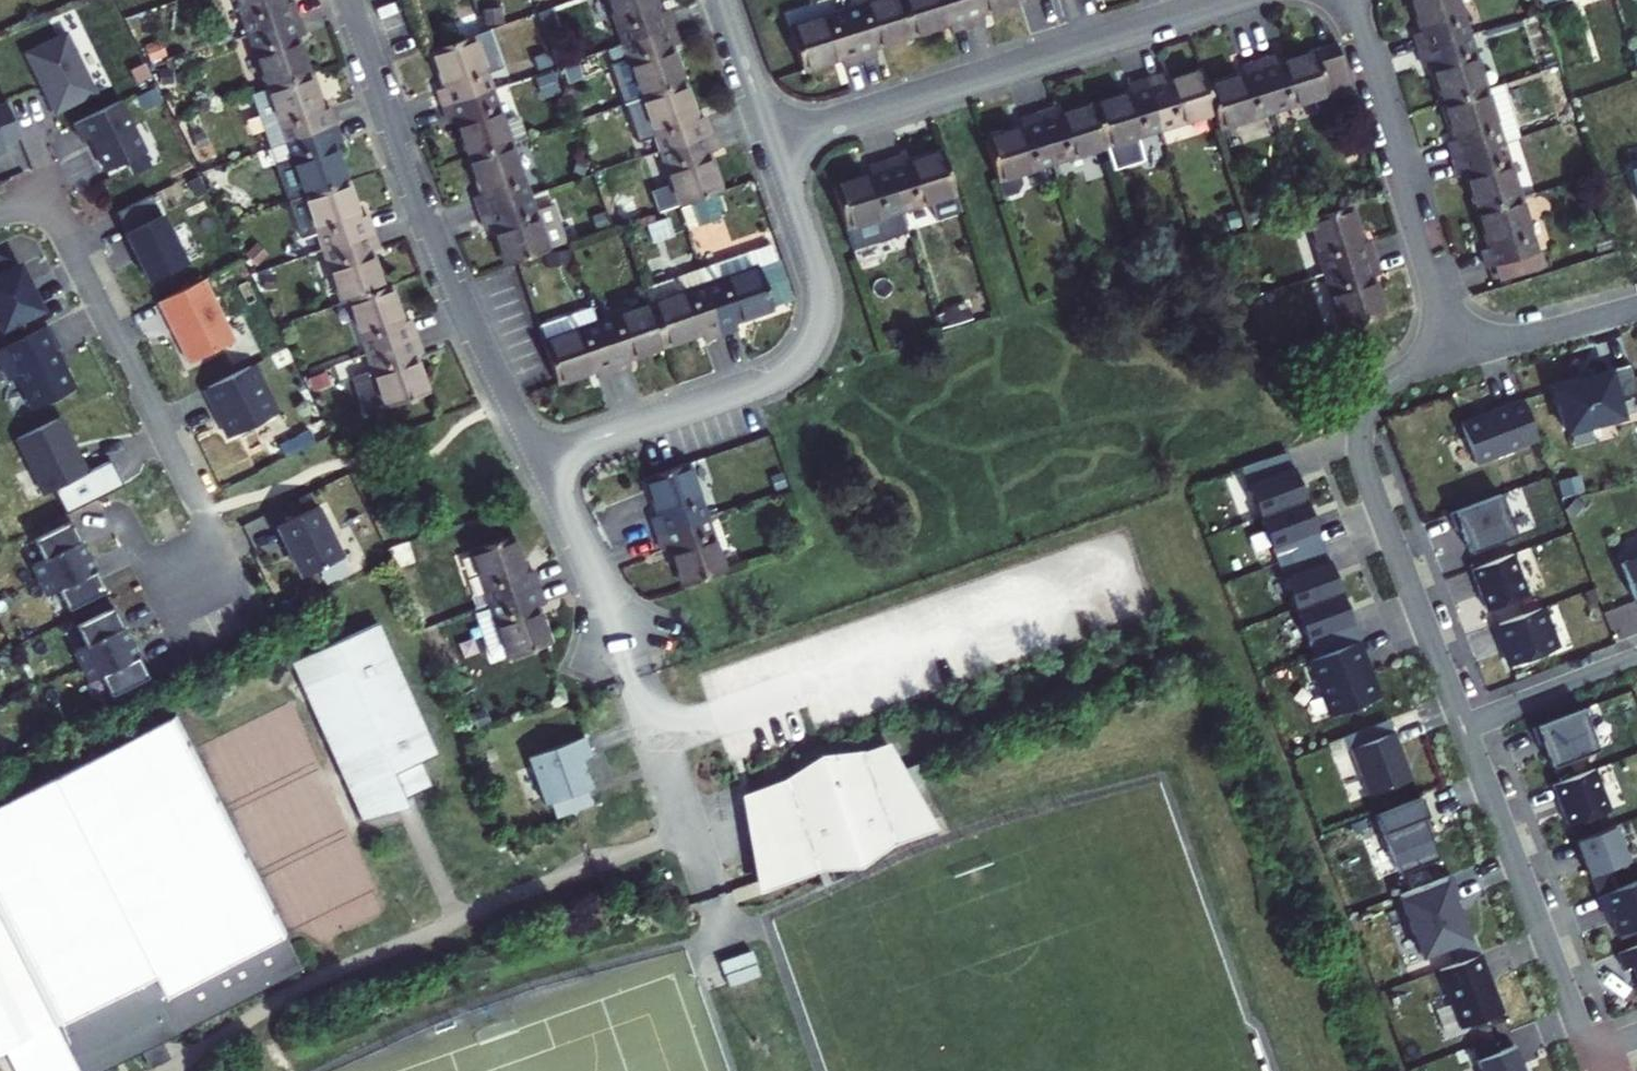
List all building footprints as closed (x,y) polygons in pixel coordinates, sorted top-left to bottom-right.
[(249,35),(298,18),(292,1),(284,4),(283,0),(237,0),(249,35)] [(658,13),(653,0),(607,0),(623,45),(672,28),(666,11),(658,13)] [(899,0),(882,0),(879,1),(844,12),(859,62),(876,56),(874,48),(878,47),(911,37),(899,0)] [(967,28),(959,0),(899,0),(911,37),(944,27),(948,25),(950,33),(967,28)] [(1019,3),(1018,0),(959,0),(967,28),(984,22),(982,14),(987,13),(1019,3)] [(1468,36),(1457,0),(1411,0),(1421,32),(1413,34),(1418,51),(1468,36)] [(502,9),(483,11),(484,25),(503,24),(502,9)] [(547,40),(561,35),(551,9),(537,15),(547,40)] [(842,67),(859,62),(844,12),(789,29),(802,71),(837,60),(840,59),(842,67)] [(304,35),(298,18),(249,35),(268,89),(309,74),(296,37),(304,35)] [(641,98),(683,84),(670,47),(677,44),(672,28),(623,45),(641,98)] [(488,30),(472,36),(486,75),(502,70),(488,30)] [(67,31),(25,52),(55,113),(97,92),(67,31)] [(442,107),(491,90),(486,75),(472,36),(431,50),(444,88),(437,91),(442,107)] [(1443,103),(1485,90),(1468,36),(1418,51),(1423,68),(1431,66),(1443,103)] [(151,61),(165,56),(160,41),(145,46),(151,61)] [(1336,46),(1314,53),(1327,95),(1330,102),(1352,95),(1336,46)] [(1273,112),(1327,95),(1314,53),(1277,64),(1274,57),(1257,62),(1273,112)] [(1219,128),(1273,112),(1257,62),(1240,67),(1243,75),(1206,87),(1214,113),(1219,128)] [(136,85),(150,78),(143,64),(129,71),(136,85)] [(577,64),(563,69),(568,84),(583,79),(577,64)] [(1550,94),(1566,89),(1559,67),(1543,71),(1550,94)] [(172,69),(159,71),(161,86),(173,84),(172,69)] [(1160,130),(1214,113),(1206,87),(1201,71),(1164,83),(1161,75),(1144,80),(1160,130)] [(553,73),(535,80),(543,99),(560,93),(553,73)] [(322,111),(309,74),(268,89),(252,94),(271,147),(286,142),(335,125),(329,108),(322,111)] [(1137,137),(1160,130),(1144,80),(1128,86),(1130,94),(1093,105),(1106,147),(1137,137)] [(703,118),(696,120),(683,84),(641,98),(660,152),(709,134),(703,118)] [(1485,90),(1496,127),(1512,122),(1500,85),(1485,90)] [(155,89),(136,97),(143,111),(161,102),(155,89)] [(469,158),(510,144),(502,122),(491,90),(442,107),(448,124),(456,121),(469,158)] [(1502,144),(1496,127),(1485,90),(1443,103),(1455,140),(1447,143),(1452,159),(1502,144)] [(121,100),(74,123),(83,141),(90,137),(107,171),(146,151),(121,100)] [(3,143),(20,136),(7,102),(0,104),(0,136),(3,143)] [(1053,109),(1036,115),(1052,164),(1106,147),(1093,105),(1056,117),(1053,109)] [(1557,112),(1525,123),(1528,133),(1561,123),(1557,112)] [(997,181),(1019,175),(1052,164),(1036,115),(1020,120),(1022,128),(984,140),(997,181)] [(502,122),(510,144),(526,138),(520,121),(513,118),(502,122)] [(1512,122),(1496,127),(1502,144),(1517,139),(1512,122)] [(341,142),(335,125),(286,142),(292,158),(277,163),(290,201),(305,196),(346,181),(333,144),(341,142)] [(197,149),(208,144),(203,132),(192,137),(197,149)] [(679,206),(720,192),(707,154),(715,151),(709,134),(660,152),(679,206)] [(1144,158),(1137,137),(1106,147),(1113,168),(1144,158)] [(286,142),(271,147),(277,163),(292,158),(286,142)] [(480,215),(529,198),(510,144),(469,158),(482,195),(474,198),(480,215)] [(1477,211),(1518,198),(1502,144),(1452,159),(1457,176),(1465,174),(1477,211)] [(937,218),(960,210),(942,153),(904,165),(902,157),(885,163),(900,212),(932,202),(937,218)] [(573,173),(584,175),(588,160),(577,158),(573,173)] [(846,229),(900,212),(885,163),(868,168),(870,175),(832,187),(846,229)] [(1022,184),(1019,175),(997,181),(1002,198),(1016,194),(1022,184)] [(196,198),(207,193),(198,177),(188,183),(196,198)] [(359,218),(346,181),(305,196),(323,249),(372,232),(367,215),(359,218)] [(719,196),(681,209),(688,230),(721,218),(718,211),(723,209),(719,196)] [(117,213),(126,231),(160,215),(151,197),(117,213)] [(548,252),(547,250),(535,215),(529,198),(480,215),(486,232),(494,229),(507,266),(548,252)] [(1494,266),(1536,253),(1518,198),(1477,211),(1488,248),(1480,250),(1486,268),(1494,266)] [(621,220),(637,214),(632,201),(617,207),(621,220)] [(1324,273),(1374,257),(1369,240),(1361,243),(1349,205),(1307,218),(1324,273)] [(535,215),(547,250),(562,245),(550,210),(535,215)] [(1236,211),(1225,214),(1229,229),(1240,226),(1236,211)] [(907,233),(900,212),(846,229),(852,250),(907,233)] [(609,226),(604,213),(592,217),(596,230),(609,226)] [(160,215),(126,231),(150,281),(186,263),(161,214),(160,215)] [(674,236),(668,219),(647,226),(653,243),(674,236)] [(1169,251),(1185,240),(1176,226),(1159,238),(1169,251)] [(378,249),(372,232),(323,249),(342,303),(348,300),(383,288),(370,252),(378,249)] [(1607,232),(1594,236),(1599,252),(1612,247),(1607,232)] [(256,266),(268,255),(256,244),(245,255),(256,266)] [(704,286),(758,268),(778,262),(773,246),(753,252),(699,271),(704,286)] [(570,252),(545,254),(546,267),(572,264),(570,252)] [(1536,253),(1494,266),(1499,282),(1541,269),(1536,253)] [(14,269),(11,264),(13,260),(0,255),(0,276),(14,269)] [(1342,328),(1384,315),(1372,277),(1380,274),(1374,257),(1324,273),(1342,328)] [(778,262),(758,268),(772,307),(791,301),(778,262)] [(14,269),(0,276),(0,320),(4,328),(41,309),(20,266),(14,269)] [(773,309),(772,307),(758,268),(704,286),(721,336),(738,330),(735,322),(773,309)] [(650,305),(704,286),(699,271),(645,289),(650,305)] [(263,290),(276,290),(275,274),(262,275),(263,290)] [(204,278),(160,300),(190,362),(235,340),(204,278)] [(390,286),(383,288),(348,300),(367,354),(416,337),(410,320),(402,322),(390,286)] [(721,336),(704,286),(650,305),(665,347),(702,334),(704,342),(721,336)] [(631,367),(628,359),(665,347),(650,305),(597,324),(614,373),(631,367)] [(968,306),(939,315),(943,328),(972,319),(968,306)] [(538,327),(544,342),(580,329),(575,314),(538,327)] [(580,329),(544,342),(543,343),(557,384),(594,371),(597,379),(614,373),(597,324),(580,329)] [(48,325),(0,349),(0,360),(9,379),(16,375),(33,409),(75,388),(55,348),(59,346),(48,325)] [(896,330),(882,334),(888,349),(901,345),(896,330)] [(422,353),(416,337),(367,354),(372,368),(354,375),(368,415),(427,394),(414,356),(422,353)] [(1616,400),(1636,395),(1636,392),(1629,363),(1608,369),(1608,372),(1616,400)] [(251,365),(205,387),(230,436),(275,414),(251,365)] [(1621,416),(1616,400),(1608,372),(1588,377),(1589,378),(1554,388),(1566,431),(1621,416)] [(313,392),(330,385),(325,373),(308,379),(313,392)] [(1460,422),(1475,462),(1537,439),(1521,398),(1460,422)] [(61,416),(16,438),(44,494),(88,472),(61,416)] [(314,444),(308,432),(279,447),(286,459),(314,444)] [(1287,451),(1240,467),(1246,483),(1293,467),(1287,451)] [(656,535),(705,518),(686,463),(645,478),(656,508),(658,515),(651,518),(656,535)] [(1293,467),(1246,483),(1269,544),(1315,526),(1293,467)] [(1580,477),(1558,482),(1562,498),(1584,493),(1580,477)] [(1499,494),(1448,514),(1455,530),(1460,528),(1469,553),(1515,535),(1499,494)] [(318,506),(277,526),(303,576),(343,555),(318,506)] [(683,586),(724,572),(705,518),(656,535),(662,551),(670,549),(683,586)] [(44,559),(81,540),(71,520),(33,538),(44,559)] [(1315,526),(1269,544),(1275,558),(1321,541),(1315,526)] [(524,573),(511,535),(470,550),(489,604),(538,587),(532,570),(524,573)] [(85,547),(81,540),(44,559),(33,564),(41,579),(92,553),(88,545),(85,547)] [(1321,541),(1275,558),(1280,573),(1327,555),(1321,541)] [(396,569),(414,563),(408,546),(391,551),(396,569)] [(59,589),(96,570),(93,563),(97,561),(92,553),(41,579),(49,594),(59,589)] [(1513,553),(1470,570),(1486,610),(1528,594),(1513,553)] [(1280,573),(1292,605),(1339,587),(1327,555),(1280,573)] [(1620,564),(1634,600),(1636,599),(1636,557),(1620,564)] [(106,591),(96,570),(59,589),(69,609),(106,591)] [(489,604),(494,619),(507,656),(508,658),(549,644),(536,607),(544,604),(538,587),(489,604)] [(1339,587),(1292,605),(1305,639),(1352,621),(1339,587)] [(494,619),(489,604),(473,610),(478,624),(494,619)] [(86,645),(124,626),(114,606),(76,624),(86,645)] [(1540,607),(1497,624),(1502,639),(1499,640),(1509,666),(1556,648),(1540,607)] [(507,656),(494,619),(478,624),(490,657),(496,660),(507,656)] [(1352,621),(1305,639),(1313,658),(1354,642),(1359,640),(1352,621)] [(420,762),(437,754),(379,622),(292,661),(362,819),(400,810),(394,798),(403,794),(405,799),(432,787),(420,762)] [(127,633),(124,626),(86,645),(76,650),(83,665),(135,639),(131,631),(127,633)] [(101,675),(139,656),(135,649),(139,647),(135,639),(83,665),(91,680),(101,675)] [(1313,658),(1309,660),(1330,716),(1377,698),(1368,674),(1364,676),(1360,666),(1363,665),(1354,642),(1313,658)] [(149,677),(139,656),(101,675),(111,695),(149,677)] [(1582,708),(1531,728),(1537,744),(1542,742),(1551,767),(1598,749),(1582,708)] [(477,729),(490,723),(485,710),(471,715),(477,729)] [(80,1070),(107,1070),(143,1052),(148,1050),(156,1066),(168,1060),(160,1044),(165,1041),(306,969),(175,716),(0,805),(0,915),(80,1070)] [(1349,746),(1350,748),(1394,732),(1388,717),(1343,735),(1348,747),(1349,746)] [(1394,732),(1350,748),(1368,795),(1412,779),(1394,732)] [(583,737),(527,758),(545,805),(550,803),(555,818),(591,805),(586,790),(591,788),(581,761),(590,757),(583,737)] [(808,773),(750,793),(764,832),(749,838),(757,881),(929,820),(910,787),(903,790),(886,745),(838,762),(836,755),(820,757),(806,766),(808,773)] [(886,745),(903,790),(910,787),(886,745)] [(499,761),(494,748),(484,752),(490,765),(499,761)] [(1594,768),(1552,784),(1568,825),(1610,809),(1594,768)] [(742,796),(749,838),(764,832),(750,793),(742,796)] [(403,794),(394,798),(400,810),(408,807),(405,799),(403,794)] [(1398,826),(1421,817),(1426,815),(1419,797),(1392,807),(1398,826)] [(1426,815),(1421,817),(1428,836),(1433,834),(1426,815)] [(1428,836),(1421,817),(1398,826),(1381,832),(1396,872),(1437,858),(1428,836)] [(929,820),(757,881),(758,890),(817,869),(858,866),(892,843),(933,828),(929,820)] [(1575,840),(1589,875),(1607,869),(1627,861),(1613,825),(1575,840)] [(1614,887),(1607,869),(1589,875),(1596,894),(1614,887)] [(1449,875),(1399,894),(1422,955),(1467,937),(1453,900),(1458,898),(1449,875)] [(1596,896),(1602,912),(1605,911),(1609,922),(1612,920),(1618,935),(1636,927),(1636,880),(1596,896)] [(0,915),(0,1054),(4,1052),(14,1070),(80,1070),(0,915)] [(1474,939),(1453,947),(1458,961),(1480,953),(1474,939)] [(1617,952),(1623,968),(1632,965),(1636,978),(1636,945),(1617,952)] [(752,950),(720,961),(724,974),(756,963),(752,950)] [(1458,961),(1438,969),(1461,1026),(1502,1010),(1480,953),(1458,961)] [(1472,1045),(1477,1059),(1498,1051),(1493,1037),(1472,1045)] [(148,1050),(143,1052),(152,1069),(173,1059),(165,1041),(160,1044),(168,1060),(156,1066),(148,1050)] [(1477,1059),(1481,1070),(1525,1070),(1515,1045),(1498,1051),(1477,1059)]
